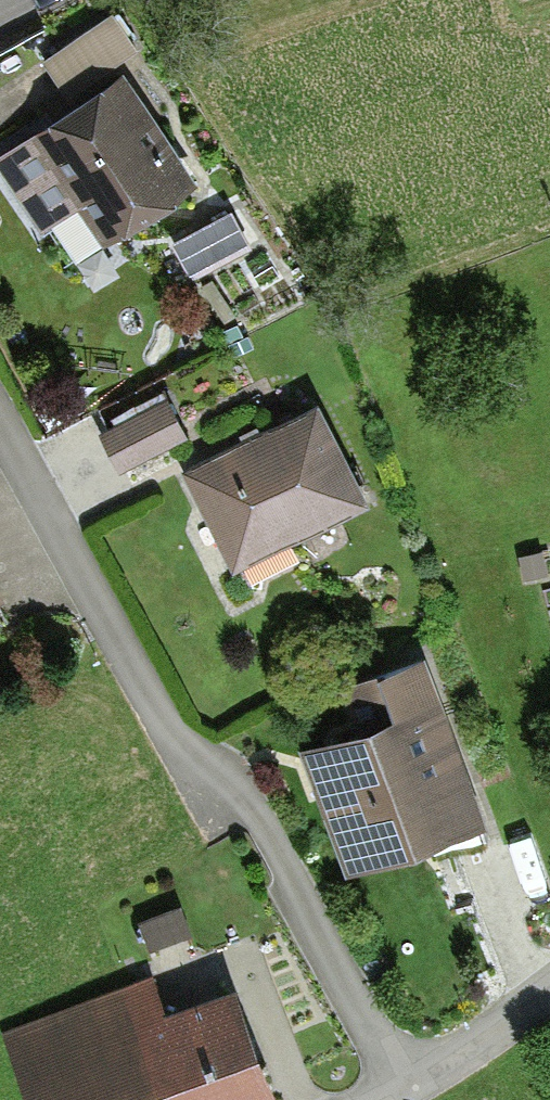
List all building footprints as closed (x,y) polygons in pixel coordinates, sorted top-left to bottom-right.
[(66,100),(137,54),(113,17),(42,63),(66,100)] [(198,189),(155,126),(123,78),(0,160),(0,178),(41,239),(78,214),(104,252),(198,189)] [(231,215),(172,246),(189,276),(247,245),(231,215)] [(186,442),(167,403),(101,435),(120,474),(186,442)] [(231,577),(367,507),(316,409),(262,437),(180,479),(231,577)] [(484,828),(425,661),(343,689),(361,739),(299,761),(341,879),(484,828)] [(184,907),(139,924),(151,955),(195,938),(184,907)] [(236,994),(166,1019),(152,981),(6,1035),(30,1099),(275,1099),(236,994)]
